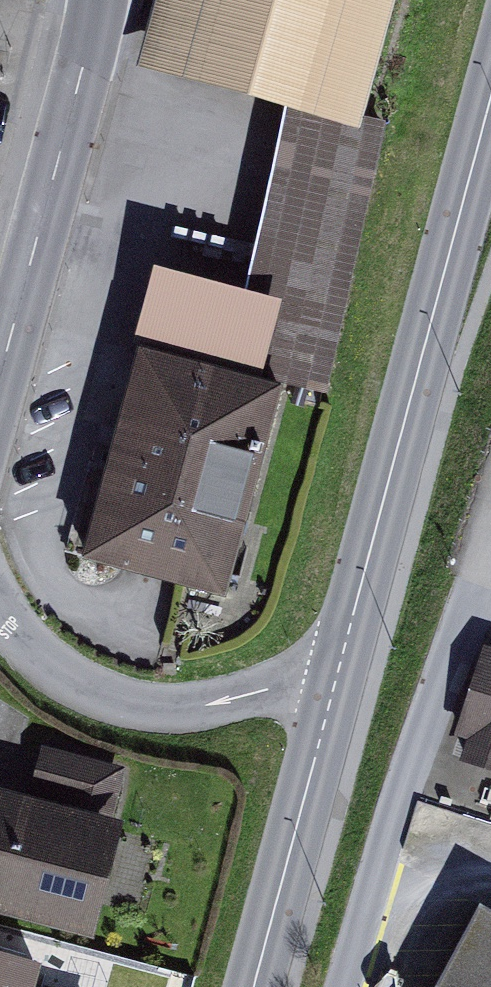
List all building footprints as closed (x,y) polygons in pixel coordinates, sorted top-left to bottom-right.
[(137,59),(284,99),(358,120),(361,111),(391,0),(153,0),(137,59)] [(246,277),(153,252),(133,333),(140,335),(283,373),(329,385),(389,117),(361,111),(358,120),(284,99),(246,277)] [(283,373),(140,335),(83,547),(226,585),(283,373)] [(484,640),(456,730),(469,734),(462,756),(490,766),(490,643),(484,640)] [(0,779),(0,904),(92,929),(124,813),(114,810),(127,765),(43,742),(31,787),(0,779)] [(481,894),(430,986),(490,986),(490,899),(481,894)] [(0,942),(0,986),(41,986),(34,985),(43,953),(0,942)]
